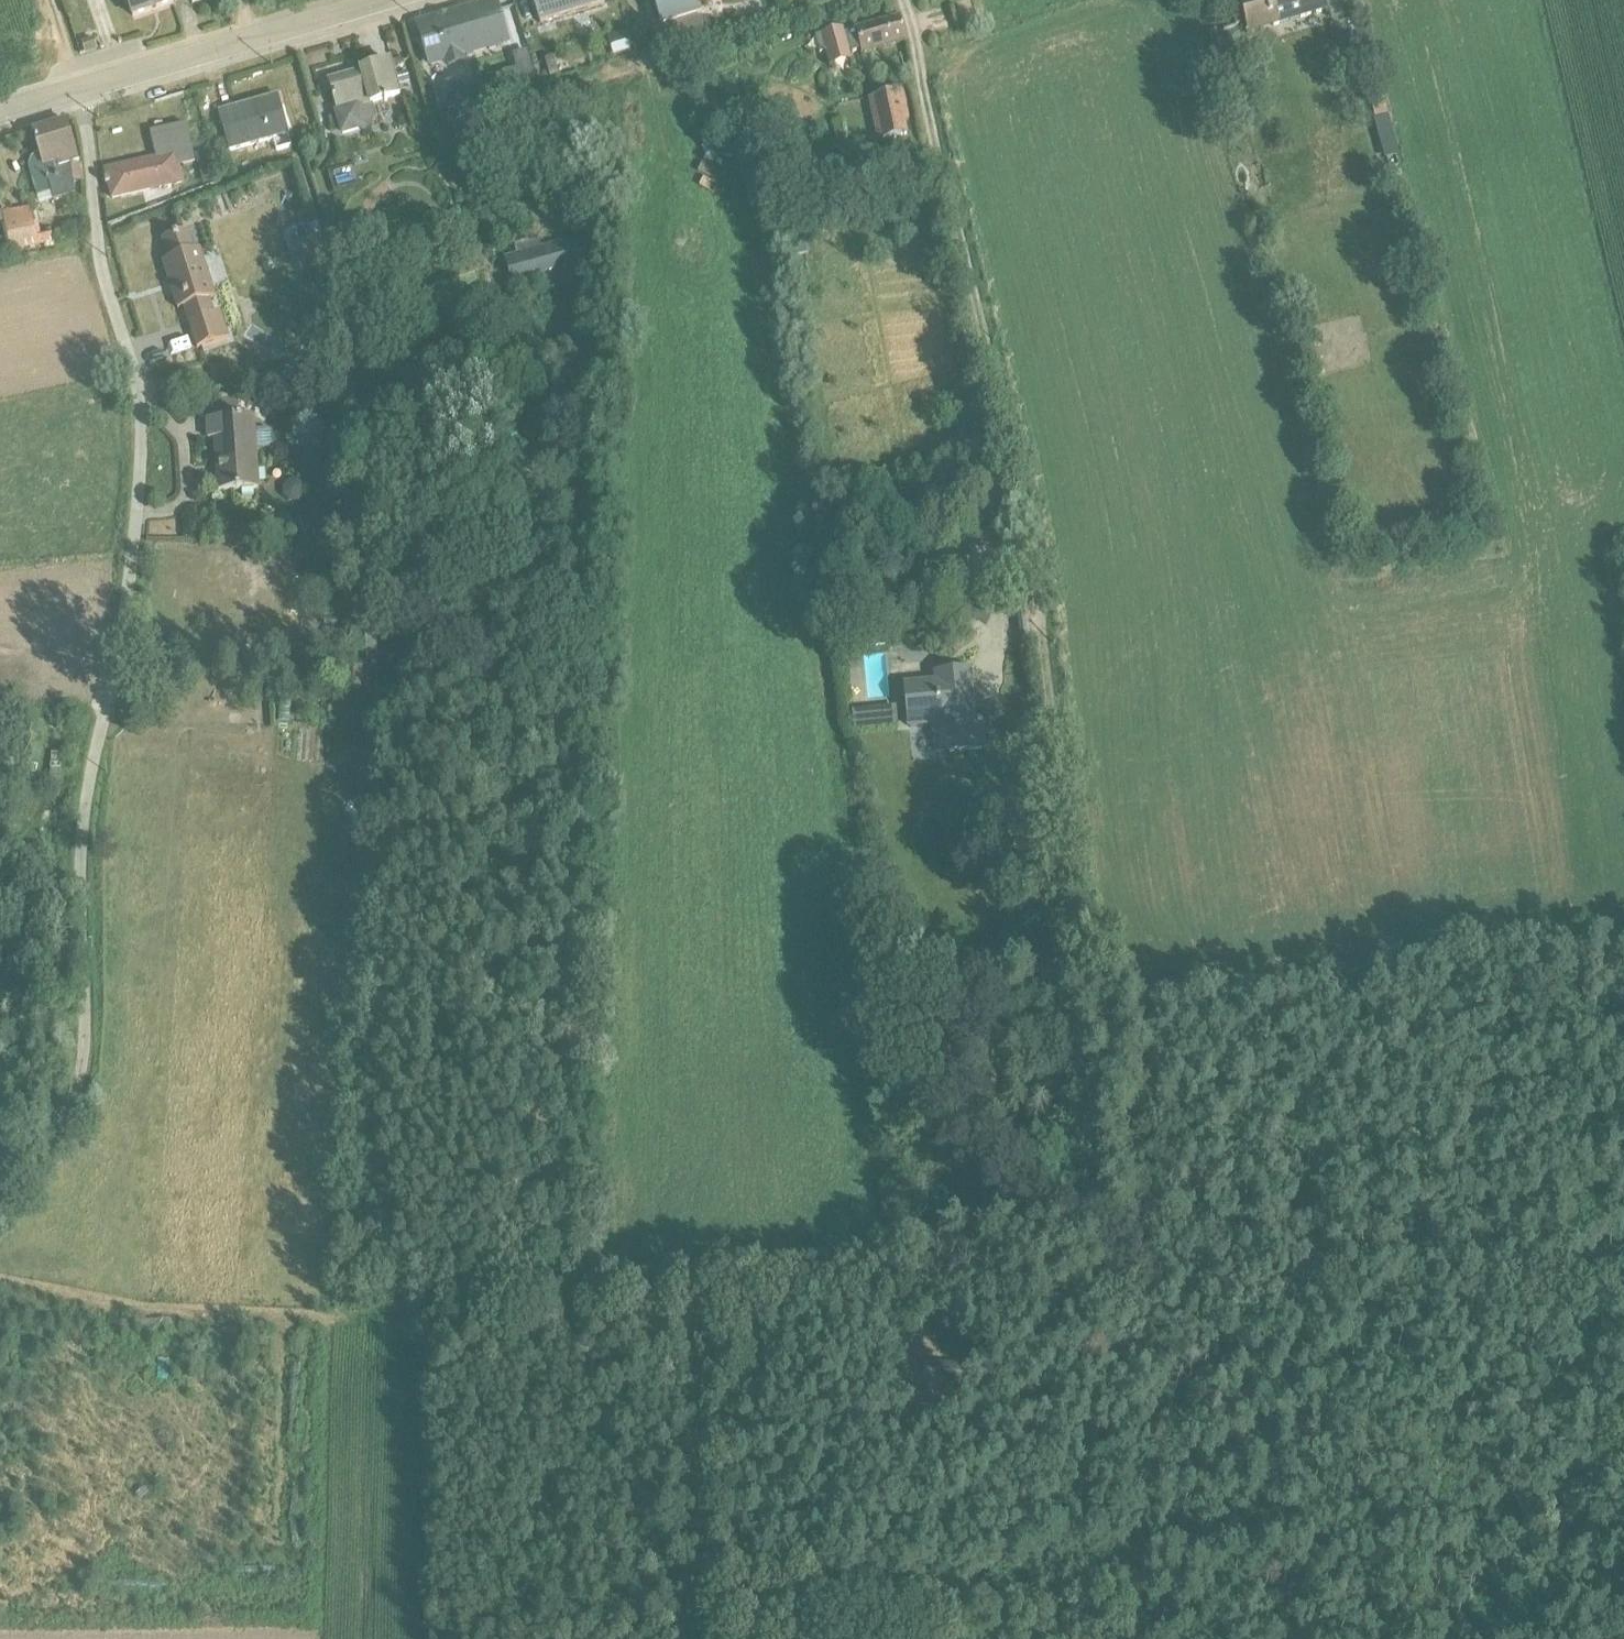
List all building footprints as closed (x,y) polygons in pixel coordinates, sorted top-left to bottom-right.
[(174,0),(126,0),(134,20),(175,5),(175,2),(174,0)] [(542,30),(605,11),(602,0),(533,0),(542,30)] [(653,2),(662,30),(653,32),(658,50),(707,36),(697,4),(709,0),(661,0),(653,2)] [(1230,10),(1236,30),(1245,27),(1248,39),(1329,15),(1324,0),(1242,0),(1237,1),(1239,7),(1230,10)] [(497,6),(418,29),(431,70),(444,66),(445,70),(466,63),(465,59),(509,46),(497,6)] [(845,32),(816,40),(821,57),(826,55),(830,70),(853,64),(851,55),(861,53),(862,56),(906,43),(900,21),(846,36),(845,32)] [(1221,33),(1208,38),(1213,56),(1227,52),(1221,33)] [(627,34),(608,40),(614,62),(633,57),(627,34)] [(526,56),(516,58),(523,84),(533,81),(526,56)] [(361,77),(330,86),(339,116),(335,116),(341,140),(366,133),(376,122),(372,110),(401,101),(391,66),(361,75),(361,77)] [(477,85),(451,93),(454,102),(480,95),(477,85)] [(1380,86),(1367,89),(1379,136),(1392,134),(1380,86)] [(904,93),(868,101),(877,144),(908,137),(905,123),(910,122),(904,93)] [(273,145),(290,140),(278,100),(220,117),(231,156),(273,145)] [(32,163),(29,169),(30,175),(42,216),(57,210),(55,202),(76,199),(75,186),(83,185),(80,165),(67,125),(34,135),(40,156),(35,159),(32,163)] [(290,140),(273,145),(275,153),(292,148),(290,140)] [(706,144),(704,155),(732,160),(734,148),(706,144)] [(209,155),(196,158),(201,175),(213,171),(209,155)] [(108,183),(106,184),(107,189),(110,189),(113,203),(183,185),(177,159),(106,174),(108,183)] [(0,211),(0,212),(11,260),(42,251),(43,254),(56,251),(52,237),(42,239),(40,228),(35,229),(31,212),(12,216),(11,208),(0,211)] [(189,235),(163,243),(170,264),(163,266),(179,313),(185,311),(198,353),(230,342),(221,315),(216,317),(211,303),(218,301),(202,253),(196,255),(189,235)] [(516,257),(504,261),(512,287),(592,264),(585,239),(543,251),(541,245),(527,242),(513,244),(516,257)] [(321,244),(293,252),(300,277),(328,268),(321,244)] [(215,423),(241,421),(239,403),(213,405),(215,423)] [(241,421),(215,423),(208,423),(209,443),(216,443),(219,495),(243,494),(243,499),(255,498),(255,493),(261,493),(258,453),(270,452),(274,447),(273,437),(269,432),(257,433),(256,420),(241,421)] [(365,437),(349,437),(350,454),(365,452),(365,437)] [(981,606),(977,621),(1002,629),(1006,614),(981,606)] [(326,642),(311,644),(314,659),(329,657),(326,642)] [(343,669),(342,691),(354,692),(355,670),(343,669)] [(934,686),(904,688),(908,733),(933,730),(935,759),(983,754),(981,732),(974,733),(973,726),(975,726),(969,676),(934,680),(934,686)] [(280,705),(280,725),(291,726),(292,706),(280,705)] [(896,711),(853,716),(855,735),(899,731),(896,711)]
